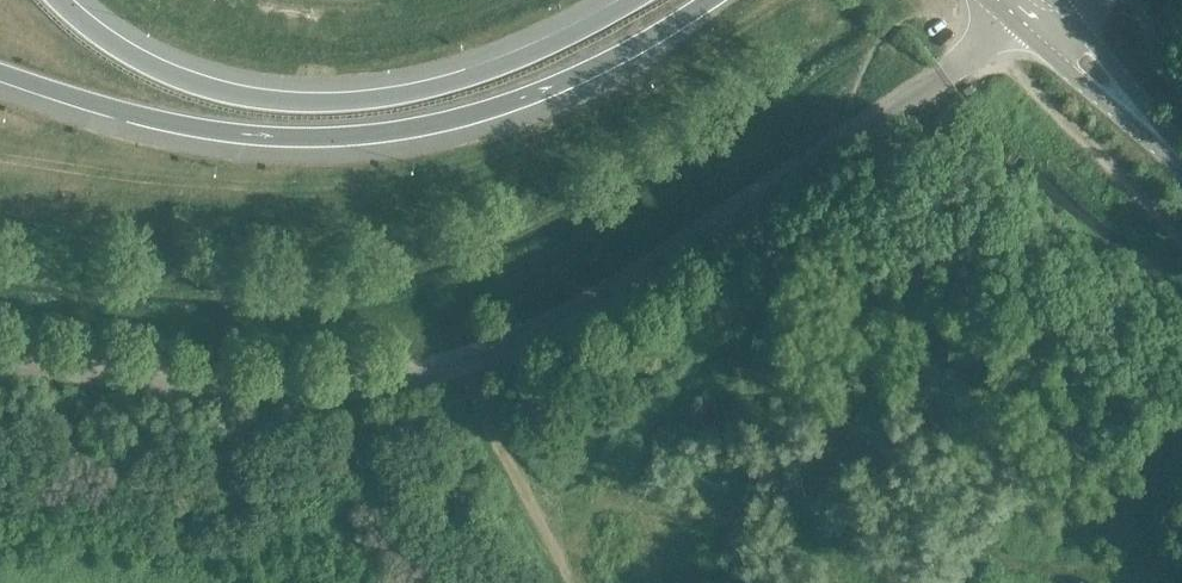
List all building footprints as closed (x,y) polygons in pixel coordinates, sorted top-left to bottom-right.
[(972,84),(963,89),(968,97),(976,92),(972,84)]
